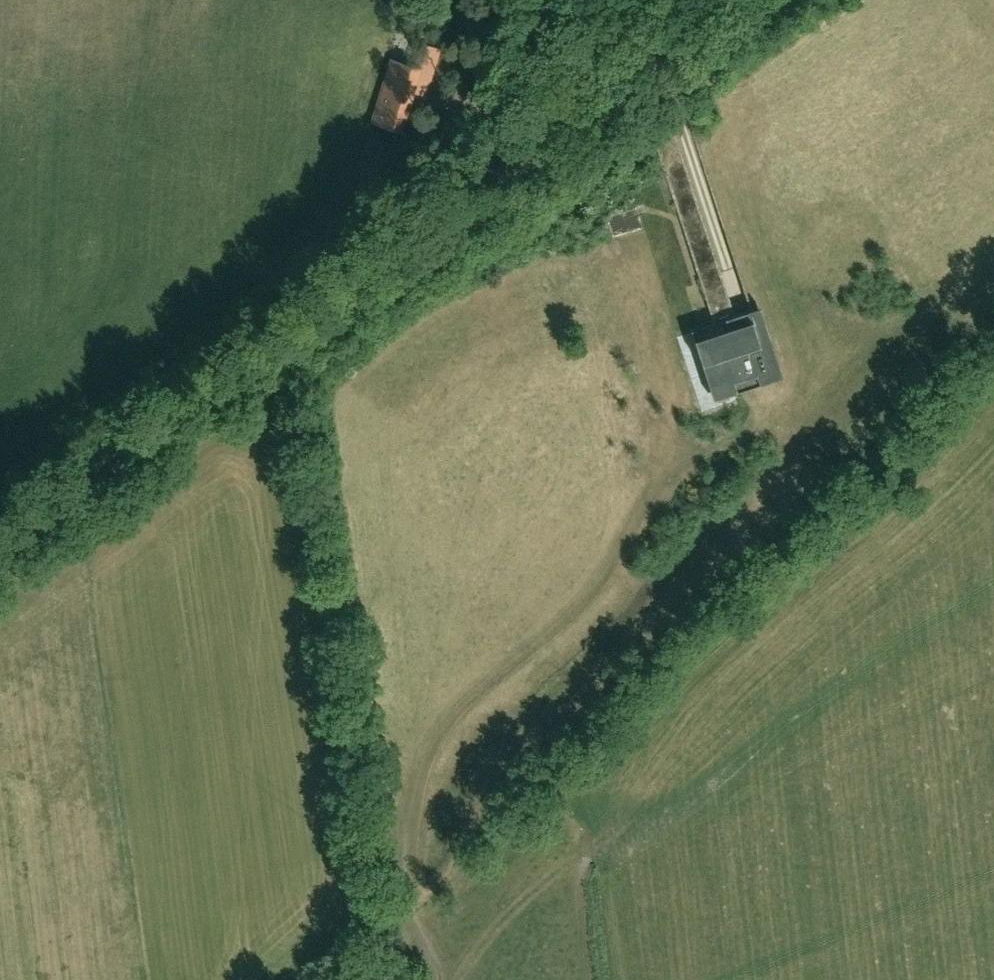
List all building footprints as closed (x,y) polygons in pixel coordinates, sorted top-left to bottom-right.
[(416,71),(389,68),(381,131),(409,135),(416,71)] [(783,378),(761,308),(737,315),(739,321),(737,322),(731,305),(729,306),(730,308),(713,313),(712,311),(710,312),(716,329),(693,336),(713,400),(737,392),(735,386),(758,379),(760,385),(783,378)]
